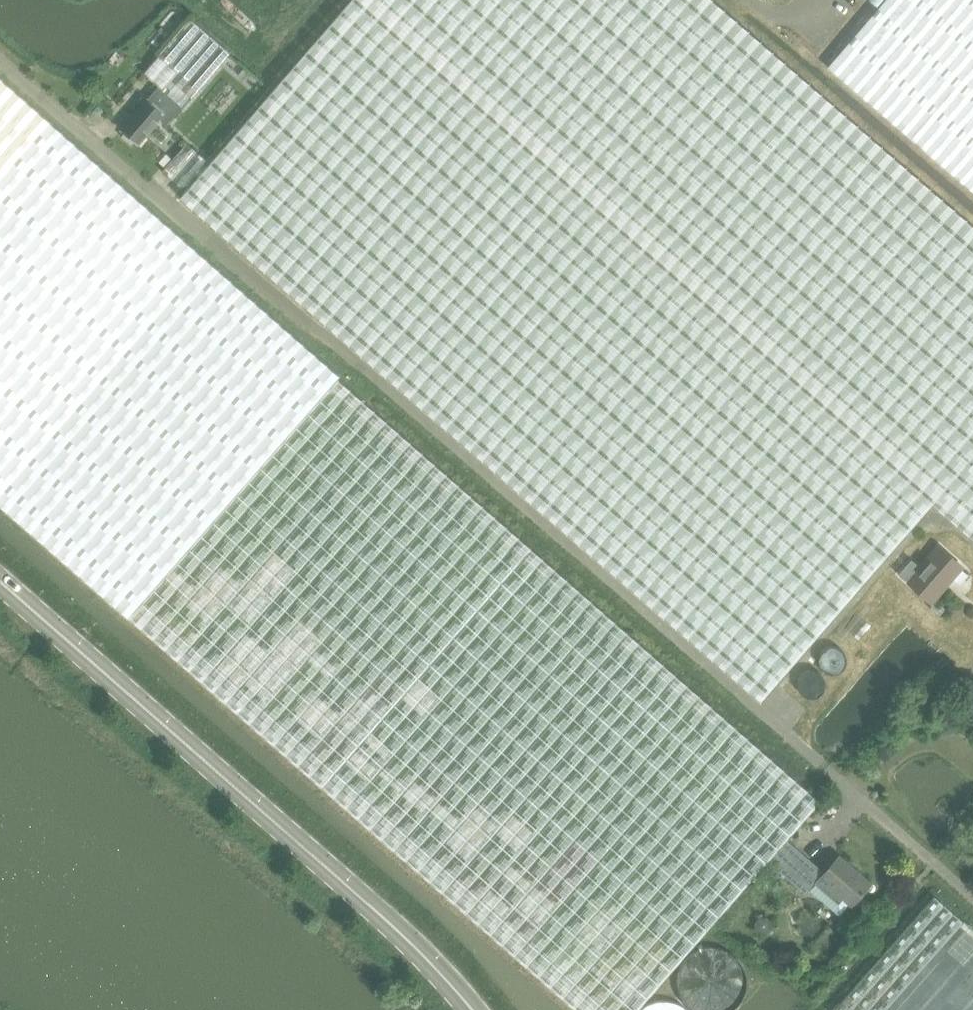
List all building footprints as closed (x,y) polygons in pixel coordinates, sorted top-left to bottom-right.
[(153,63),(143,73),(157,85),(163,90),(167,86),(170,88),(175,82),(191,96),(230,52),(191,19),(189,22),(153,63)] [(788,837),(820,801),(335,380),(339,375),(0,79),(0,506),(54,554),(128,617),(577,1009),(637,1009),(697,941),(767,861),(786,839),(788,837)] [(157,85),(119,130),(123,134),(120,137),(131,146),(134,143),(138,146),(160,120),(165,125),(191,96),(175,82),(170,88),(167,86),(163,90),(157,85)] [(187,142),(162,171),(180,186),(182,188),(207,159),(205,158),(187,142)] [(962,567),(940,547),(921,568),(912,561),(900,575),(931,603),(962,567)] [(786,839),(767,861),(790,880),(806,893),(809,889),(840,915),(849,904),(850,905),(870,882),(839,855),(824,872),(809,859),(786,839)] [(831,1009),(882,1009),(962,919),(933,894),(831,1009)] [(747,989),(746,984),(745,978),(742,974),(738,968),(730,963),(724,961),(720,960),(715,961),(709,962),(704,964),(700,967),(696,972),(693,976),(691,982),(690,987),(691,993),(692,998),(694,1003),(697,1007),(700,1009),(737,1009),(738,1009),(742,1004),(744,1000),(746,994),(747,989)]
